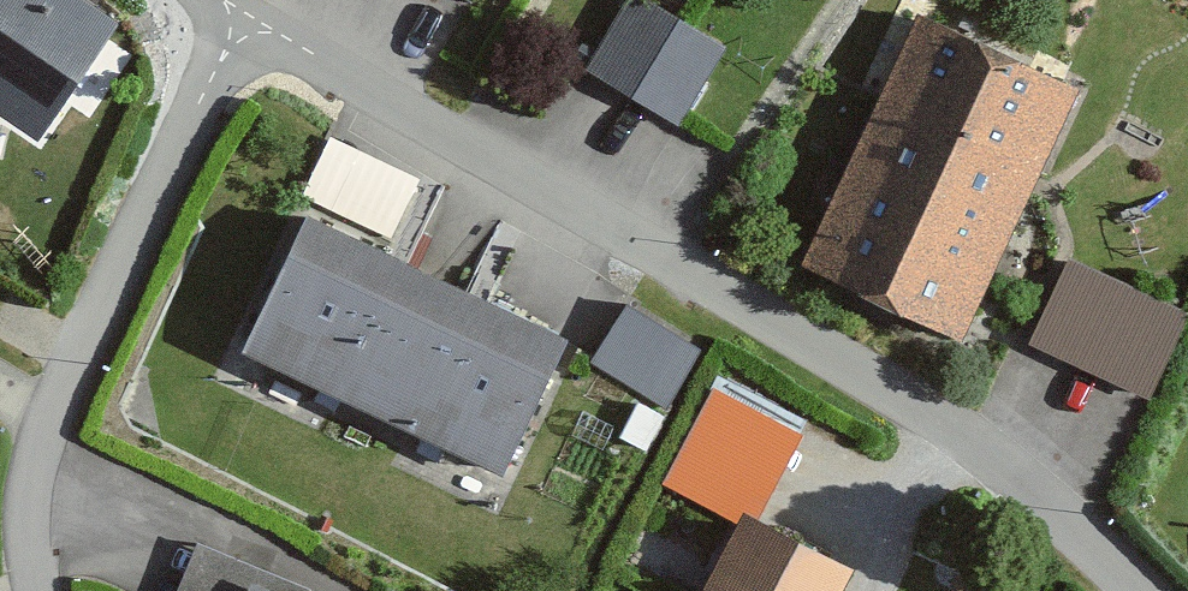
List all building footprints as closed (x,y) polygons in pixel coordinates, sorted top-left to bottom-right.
[(77,0),(0,0),(0,100),(35,124),(106,19),(77,0)] [(714,53),(626,0),(581,73),(669,126),(714,53)] [(788,270),(945,346),(1065,97),(908,22),(788,270)] [(305,189),(397,233),(426,173),(334,129),(305,189)] [(554,339),(298,215),(230,354),(487,478),(554,339)] [(1022,348),(1136,403),(1175,325),(1061,269),(1022,348)] [(687,351),(616,309),(583,364),(654,406),(687,351)] [(733,520),(695,590),(833,590),(840,578),(733,520)] [(184,549),(168,590),(295,590),(184,549)]
